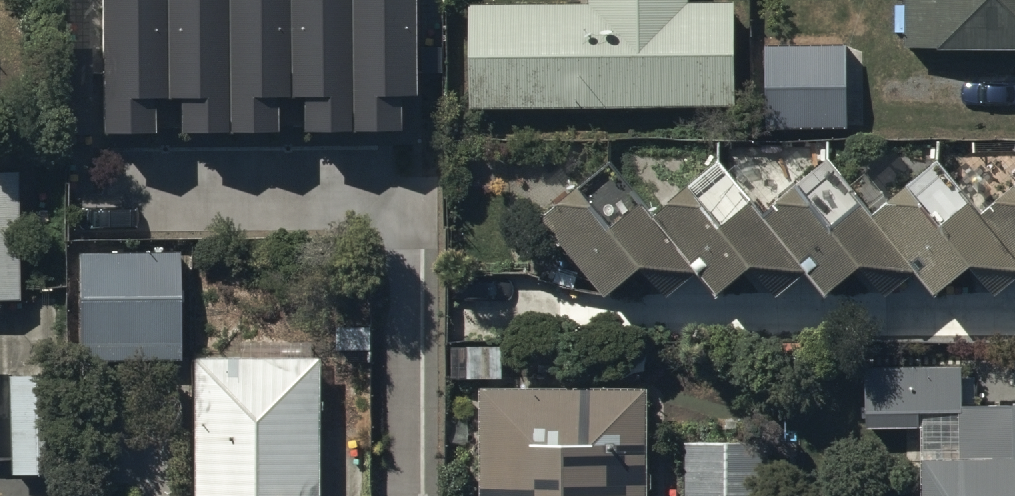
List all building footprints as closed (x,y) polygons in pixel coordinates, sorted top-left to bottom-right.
[(104,151),(161,150),(160,118),(184,117),(184,147),(282,146),(281,116),(306,116),(306,145),(401,144),(400,110),(419,110),(418,0),(102,0),(104,151)] [(470,13),(470,116),(736,116),(736,13),(690,13),(690,0),(590,0),(590,12),(470,13)] [(904,56),(1014,60),(1014,0),(906,0),(904,56)] [(865,49),(766,46),(766,139),(847,140),(847,126),(865,126),(865,49)] [(542,233),(610,314),(641,288),(665,317),(698,290),(719,315),(753,288),(775,314),(807,288),(829,314),(858,290),(880,317),(916,287),(938,313),(968,288),(991,316),(1014,297),(1014,196),(1014,194),(982,221),(941,172),(873,230),(825,173),(760,227),(752,217),(718,244),(688,208),(660,231),(610,171),(542,233)] [(0,183),(0,310),(18,310),(15,182),(0,183)] [(84,254),(81,364),(176,366),(179,256),(84,254)] [(194,365),(196,495),(320,495),(321,366),(194,365)] [(863,376),(863,439),(919,439),(919,495),(1014,495),(1014,411),(961,411),(961,375),(863,376)] [(9,378),(9,482),(56,482),(55,378),(9,378)] [(480,399),(479,495),(644,495),(645,401),(480,399)] [(685,448),(685,495),(765,495),(765,465),(733,465),(733,449),(685,448)]
